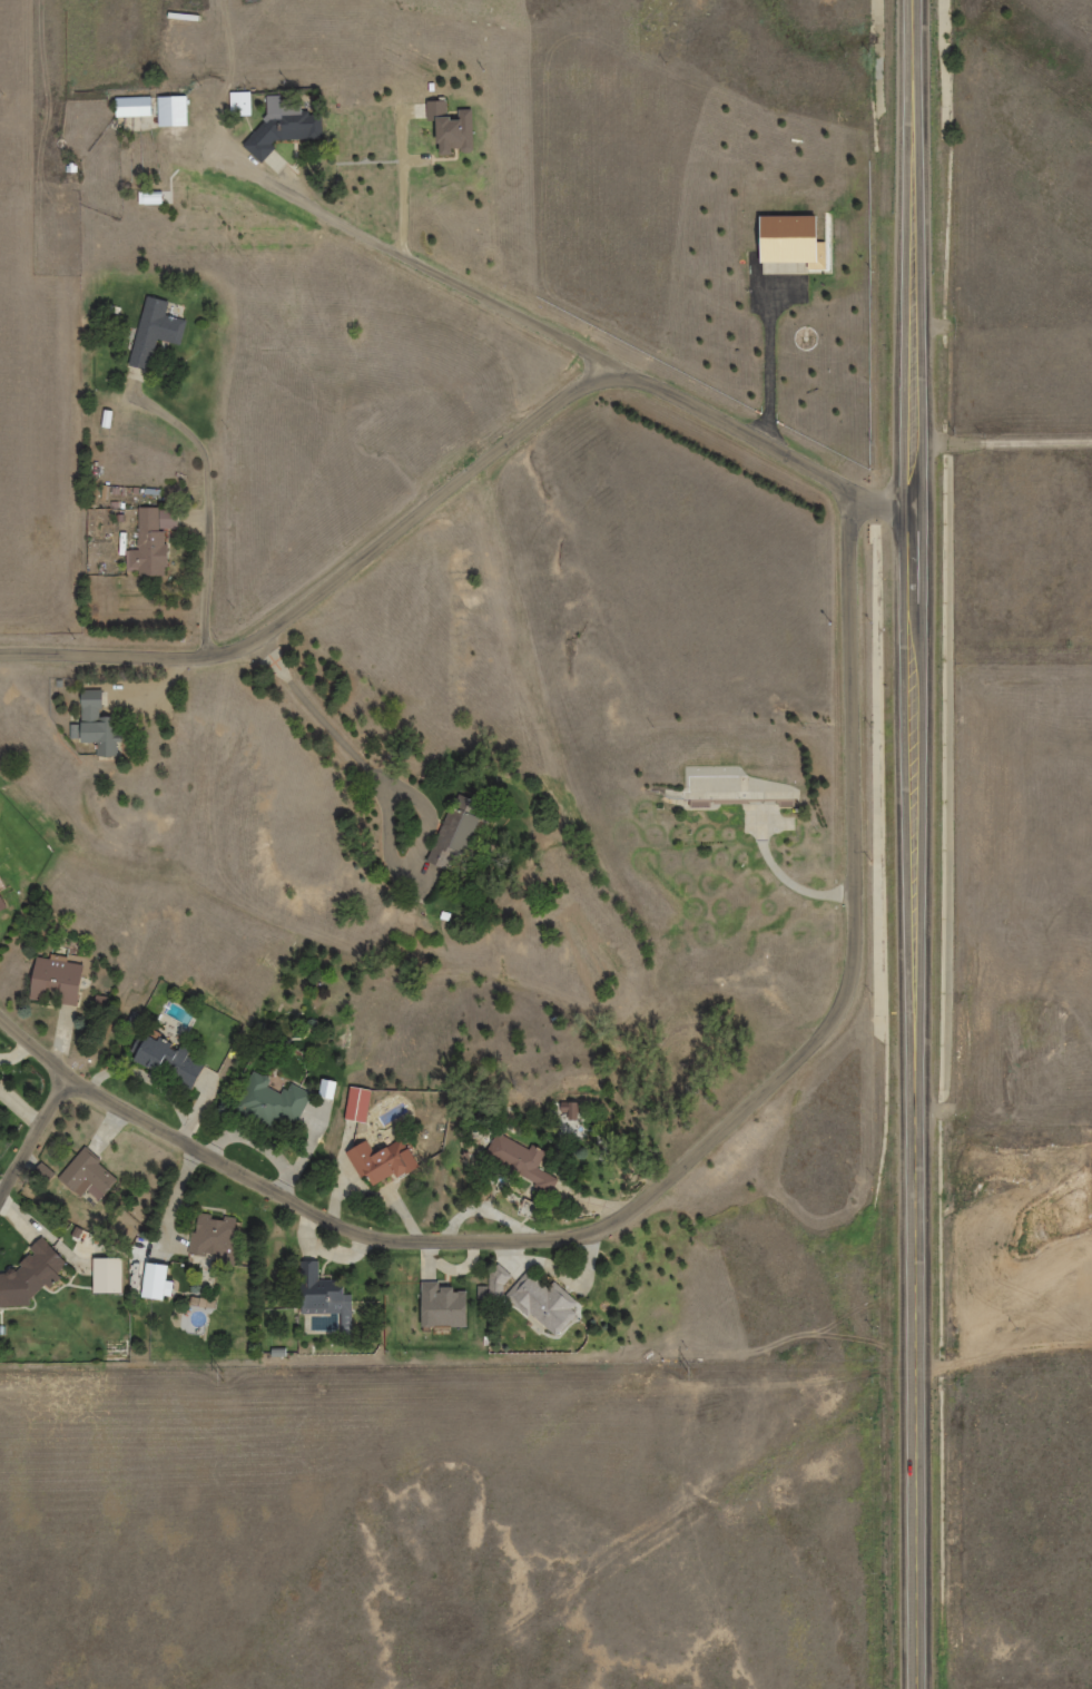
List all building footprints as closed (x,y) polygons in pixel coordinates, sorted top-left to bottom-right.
[(228,92),(228,117),(250,117),(250,92),(228,92)] [(156,97),(157,128),(186,127),(186,96),(156,97)] [(112,98),(114,117),(151,116),(151,97),(112,98)] [(264,98),(264,121),(243,146),(262,163),(274,148),(270,145),(275,141),(324,141),(324,116),(308,116),(308,111),(301,111),(301,98),(264,98)] [(427,101),(427,120),(433,120),(434,141),(437,141),(437,157),(447,157),(447,147),(460,146),(460,155),(474,155),(473,108),(459,108),(459,120),(450,121),(450,117),(446,117),(445,101),(427,101)] [(137,190),(137,205),(163,206),(163,190),(137,190)] [(757,217),(757,263),(806,264),(806,271),(827,271),(827,242),(813,242),(813,217),(757,217)] [(146,295),(125,365),(148,372),(157,341),(178,347),(186,322),(165,315),(168,302),(146,295)] [(138,507),(138,548),(126,549),(126,567),(136,567),(136,576),(168,576),(167,532),(176,532),(176,507),(138,507)] [(79,690),(79,721),(68,721),(68,738),(97,738),(97,756),(117,756),(117,743),(127,743),(127,729),(117,729),(117,719),(99,719),(99,690),(79,690)] [(683,766),(682,799),(800,799),(800,788),(742,775),(742,765),(683,766)] [(456,794),(423,861),(453,876),(486,808),(456,794)] [(36,958),(28,999),(75,1008),(82,964),(67,962),(68,956),(50,953),(49,960),(36,958)] [(137,1032),(121,1059),(187,1096),(208,1057),(181,1042),(176,1052),(169,1049),(173,1043),(160,1035),(157,1042),(137,1032)] [(250,1069),(228,1110),(286,1142),(313,1093),(287,1079),(279,1093),(268,1087),(272,1081),(250,1069)] [(318,1079),(315,1098),(332,1101),(335,1082),(318,1079)] [(348,1086),(343,1119),(364,1122),(370,1089),(348,1086)] [(499,1132),(486,1153),(522,1172),(519,1179),(552,1197),(562,1178),(540,1166),(548,1152),(532,1143),(529,1149),(499,1132)] [(346,1152),(367,1186),(391,1172),(395,1179),(419,1165),(403,1140),(387,1150),(385,1146),(375,1152),(367,1139),(346,1152)] [(85,1145),(57,1178),(73,1191),(85,1178),(104,1194),(116,1178),(98,1163),(101,1159),(85,1145)] [(191,1212),(187,1254),(205,1255),(206,1251),(210,1251),(210,1258),(234,1260),(237,1217),(224,1216),(224,1220),(210,1219),(210,1215),(191,1212)] [(28,1245),(35,1251),(32,1254),(28,1249),(16,1261),(20,1266),(12,1273),(0,1273),(0,1308),(30,1309),(30,1297),(41,1286),(48,1293),(63,1278),(60,1275),(72,1264),(42,1231),(28,1245)] [(91,1257),(91,1293),(122,1293),(122,1257),(91,1257)] [(145,1260),(139,1297),(163,1302),(163,1295),(171,1296),(174,1282),(166,1280),(168,1264),(145,1260)] [(299,1260),(298,1312),(342,1313),(342,1330),(354,1330),(354,1296),(342,1295),(343,1279),(318,1279),(318,1260),(299,1260)] [(528,1269),(503,1299),(525,1318),(530,1314),(547,1328),(543,1330),(554,1341),(583,1306),(552,1280),(548,1286),(528,1269)] [(421,1280),(421,1327),(466,1327),(466,1292),(454,1292),(454,1288),(437,1288),(437,1280),(421,1280)]
